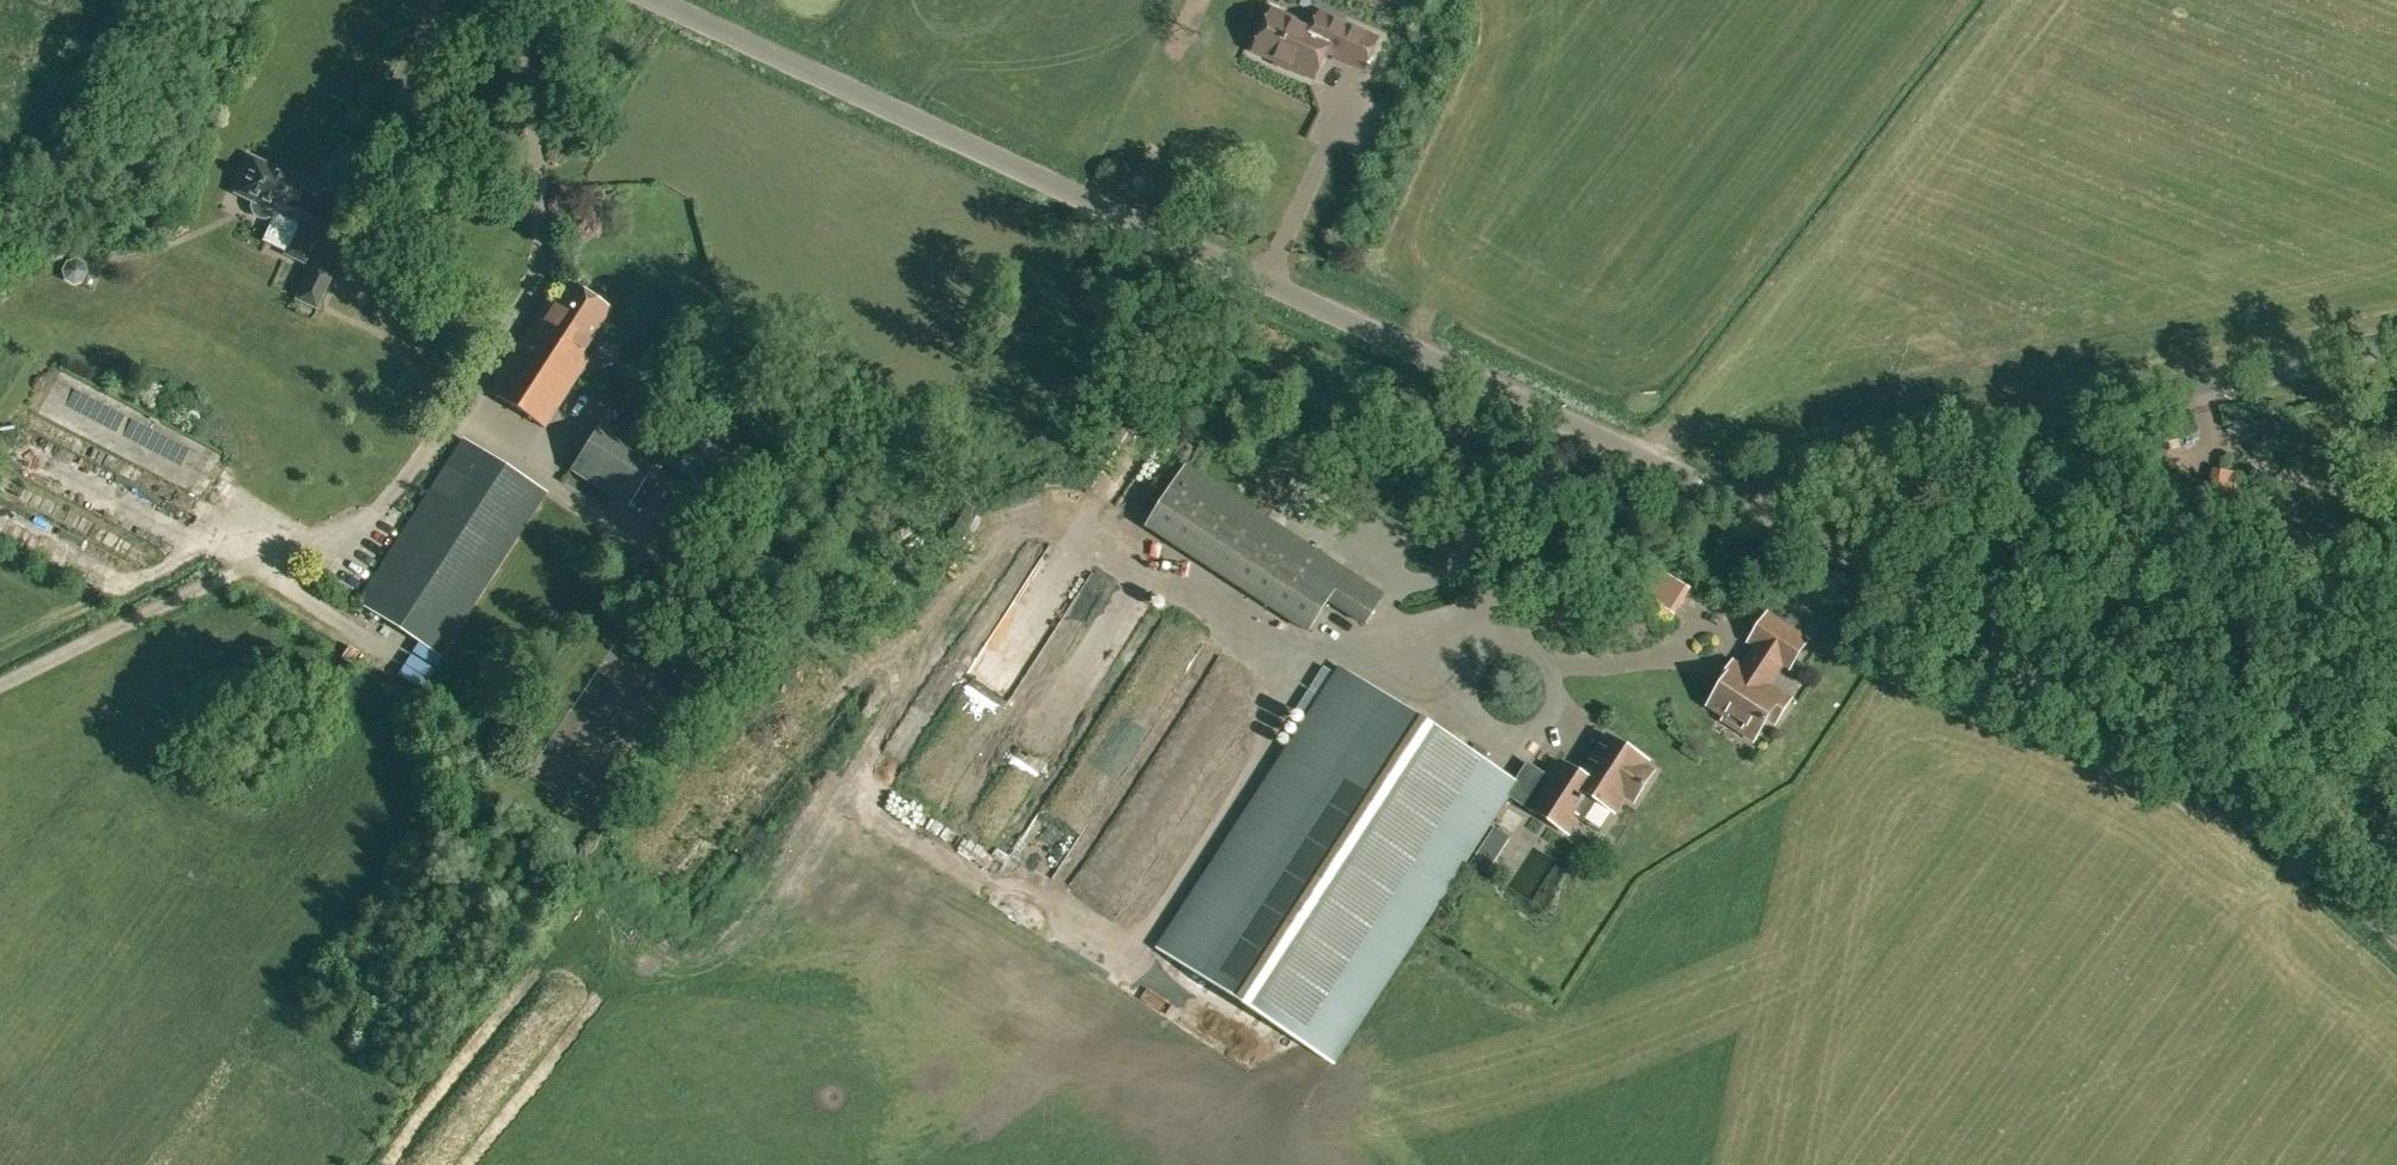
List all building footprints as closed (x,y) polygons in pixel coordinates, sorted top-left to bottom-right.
[(1378,39),(1337,20),(1321,12),(1313,29),(1273,11),(1254,50),(1314,78),(1326,52),(1334,56),(1364,70),(1378,39)] [(308,184),(252,158),(236,193),(252,200),(250,207),(252,214),(258,218),(266,219),(272,217),(261,241),(286,252),(286,253),(304,261),(326,214),(308,206),(307,209),(298,205),(308,184)] [(299,295),(316,303),(332,269),(315,261),(299,295)] [(581,354),(610,310),(569,283),(554,306),(549,302),(490,392),(543,426),(587,358),(581,354)] [(660,464),(722,504),(757,451),(694,412),(660,464)] [(629,505),(658,458),(602,423),(573,470),(629,505)] [(464,442),(361,601),(441,653),(545,494),(464,442)] [(1148,527),(1308,632),(1329,600),(1365,623),(1384,595),(1187,467),(1148,527)] [(908,527),(893,537),(901,550),(916,540),(908,527)] [(1732,671),(1709,705),(1726,716),(1724,720),(1741,732),(1752,716),(1763,723),(1761,726),(1762,727),(1768,717),(1773,720),(1778,719),(1788,703),(1787,698),(1783,695),(1769,685),(1783,663),(1789,668),(1807,640),(1768,614),(1750,642),(1756,646),(1742,668),(1735,663),(1730,670),(1732,671)] [(1333,1063),(1516,782),(1342,668),(1158,949),(1333,1063)] [(1574,775),(1576,771),(1560,761),(1530,808),(1568,833),(1579,817),(1573,813),(1582,799),(1588,803),(1592,797),(1614,811),(1625,795),(1629,797),(1638,795),(1650,777),(1648,768),(1644,765),(1647,761),(1608,736),(1600,747),(1602,748),(1594,761),(1592,760),(1580,779),(1574,775)] [(1498,857),(1481,846),(1471,864),(1487,874),(1498,857)]
